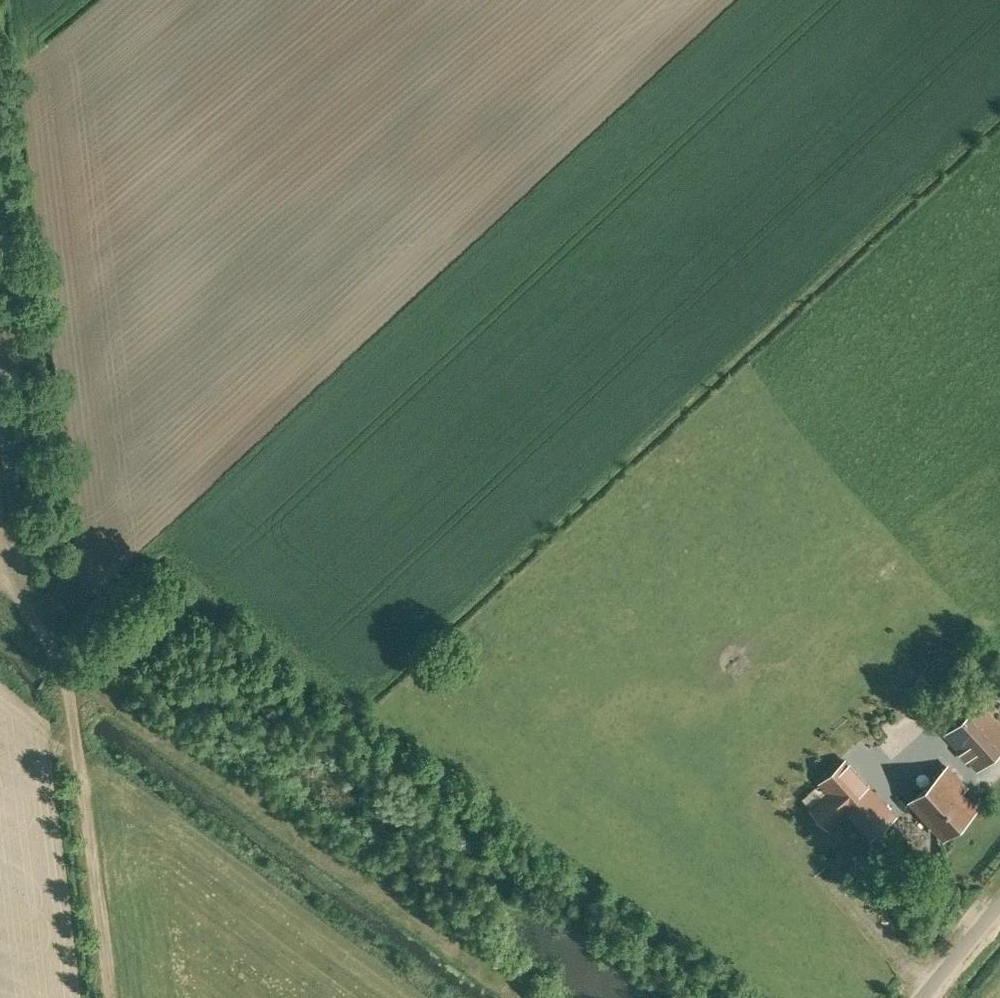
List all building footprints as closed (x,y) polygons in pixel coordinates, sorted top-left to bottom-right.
[(980,704),(946,734),(960,749),(964,753),(977,768),(999,747),(999,727),(993,719),(999,713),(999,691),(997,688),(980,704)] [(879,812),(829,757),(805,780),(814,790),(796,806),(812,824),(830,808),(854,834),(879,812)] [(944,836),(975,807),(954,784),(959,779),(947,767),(911,800),(944,836)]
